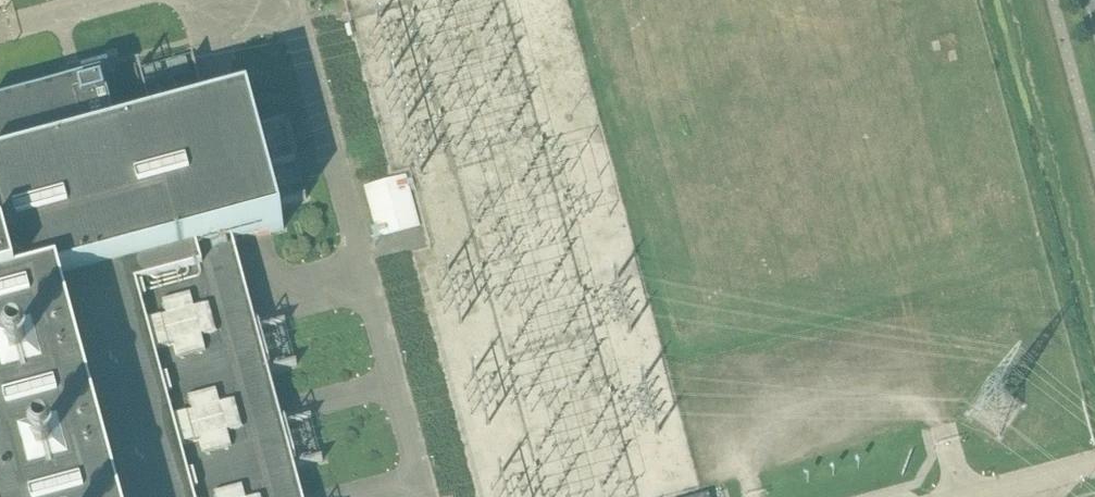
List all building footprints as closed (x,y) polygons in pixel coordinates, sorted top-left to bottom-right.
[(82,70),(68,74),(73,90),(0,109),(0,496),(302,496),(234,244),(284,230),(251,106),(120,142),(106,92),(115,89),(109,71),(84,78),(82,70)] [(38,98),(33,74),(0,82),(0,107),(38,98)] [(379,237),(421,226),(407,174),(365,186),(379,237)]
